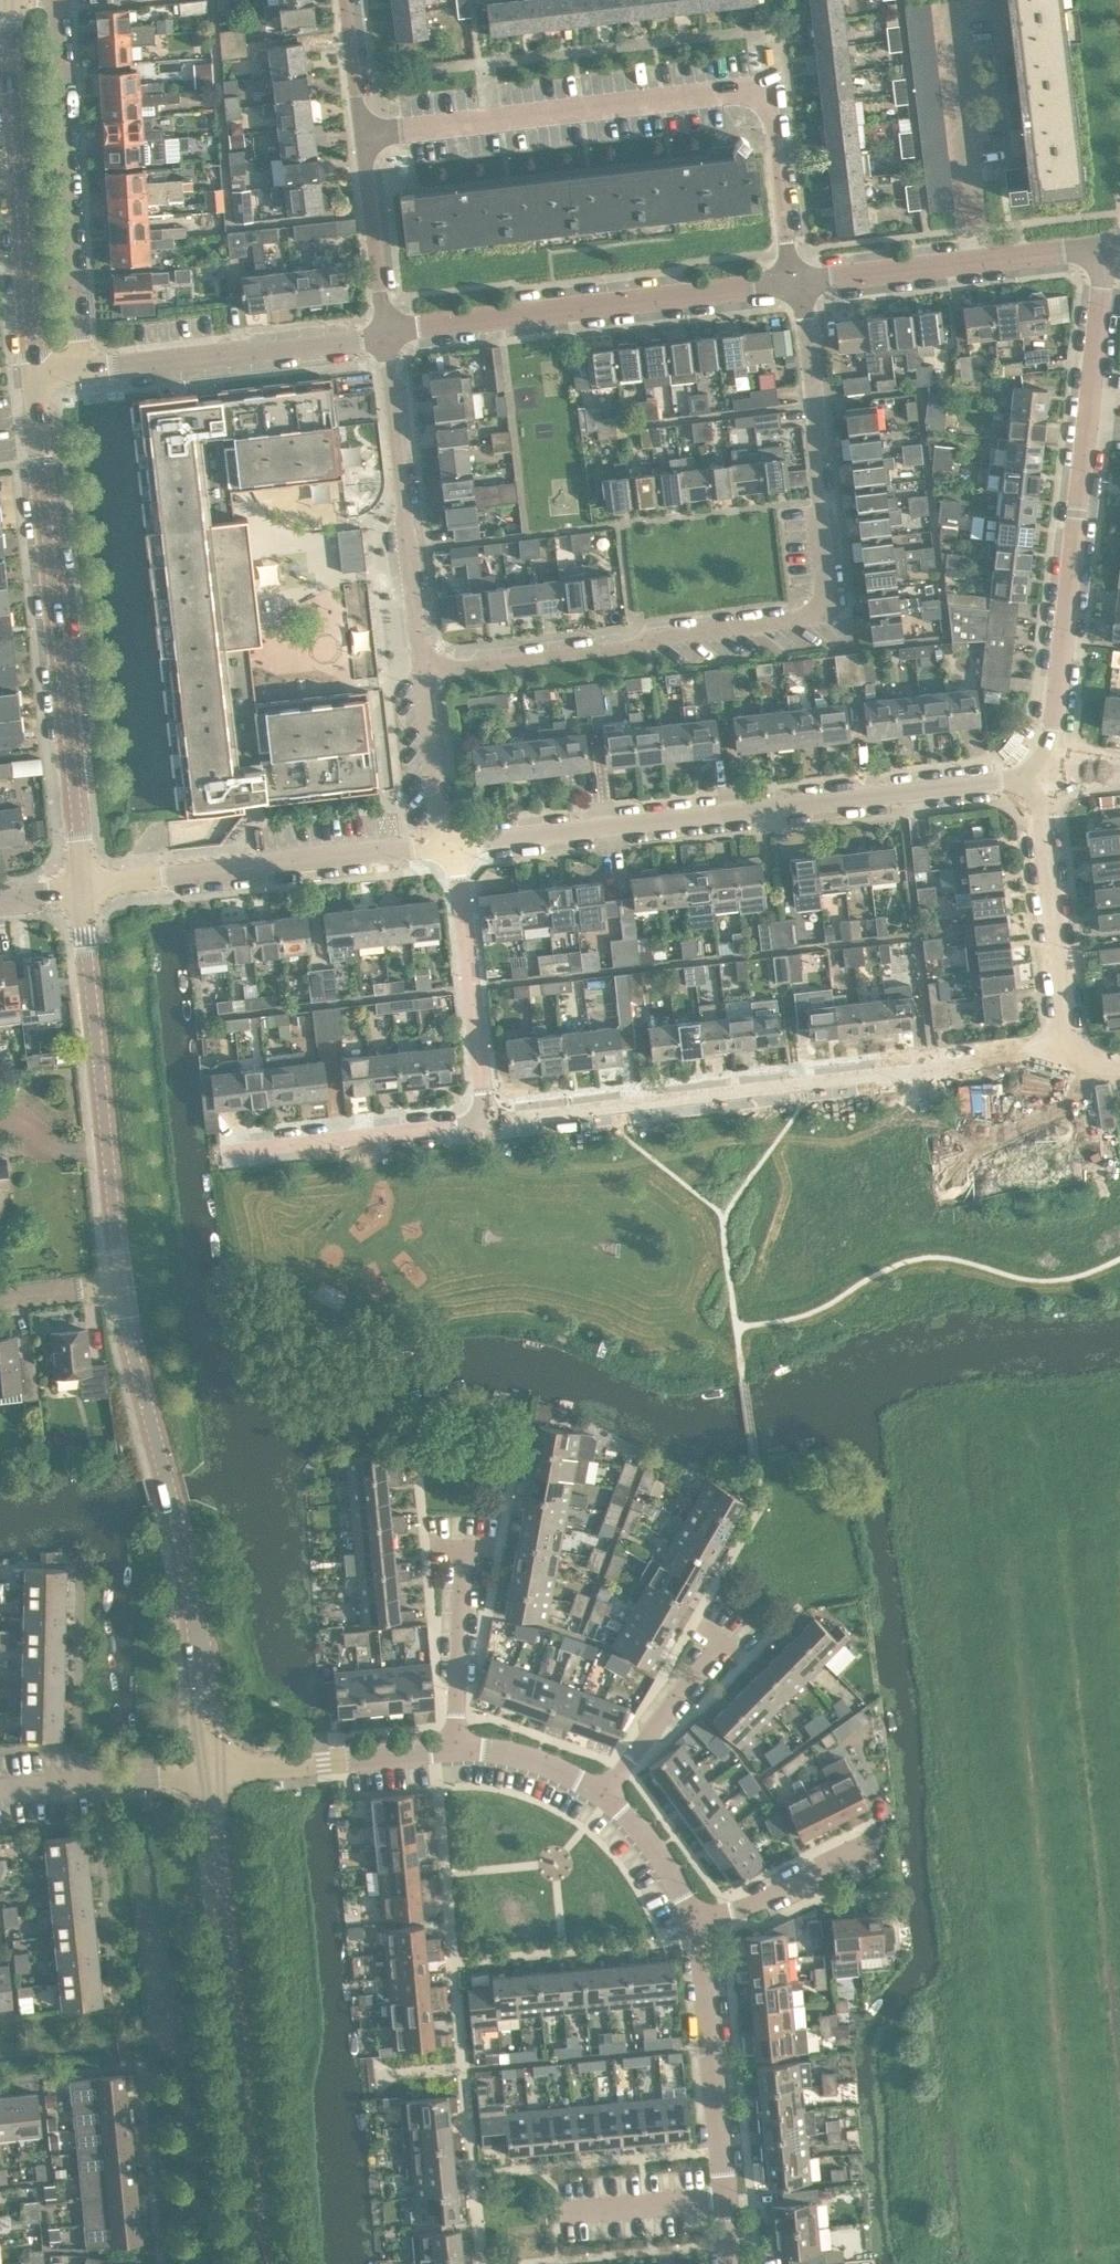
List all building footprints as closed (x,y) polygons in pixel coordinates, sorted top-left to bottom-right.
[(179,1),(180,14),(207,11),(206,0),(191,0),(179,1)] [(280,15),(282,31),(315,27),(312,0),(303,0),(279,2),(279,3),(263,5),(265,20),(272,19),(272,16),(280,15)] [(394,14),(425,10),(423,0),(392,0),(394,14)] [(517,31),(513,0),(486,3),(489,34),(517,31)] [(517,31),(543,28),(540,0),(513,0),(517,31)] [(543,28),(569,25),(567,0),(540,0),(543,28)] [(569,25),(596,22),(593,0),(567,0),(569,25)] [(596,22),(622,19),(620,0),(593,0),(596,22)] [(622,19),(649,15),(647,0),(620,0),(622,19)] [(649,15),(675,12),(673,0),(647,0),(649,15)] [(675,12),(701,9),(700,0),(673,0),(675,12)] [(701,9),(728,6),(727,0),(700,0),(701,9)] [(812,22),(843,18),(841,0),(809,0),(812,22)] [(1019,50),(1025,94),(1025,101),(1033,164),(1016,166),(1005,168),(1006,177),(1008,198),(1023,196),(1022,193),(1030,192),(1031,199),(1084,192),(1066,43),(1061,0),(1013,0),(1019,50)] [(929,2),(904,5),(903,5),(905,17),(930,14),(929,2)] [(468,5),(457,6),(458,17),(470,16),(468,5)] [(166,22),(139,24),(129,25),(128,7),(97,9),(99,37),(166,32),(166,22)] [(428,37),(425,10),(394,14),(397,41),(428,37)] [(906,28),(931,25),(930,14),(905,17),(906,28)] [(812,22),(815,48),(847,44),(843,18),(812,22)] [(907,40),(933,36),(931,25),(906,28),(907,40)] [(888,39),(899,38),(898,26),(886,27),(888,39)] [(221,43),(245,41),(243,28),(220,31),(221,43)] [(203,30),(192,30),(193,44),(204,43),(203,30)] [(131,45),(155,43),(167,42),(166,32),(99,37),(101,63),(132,61),(131,45)] [(909,51),(934,48),(933,36),(907,40),(909,51)] [(899,38),(888,39),(889,51),(901,49),(899,38)] [(245,41),(221,43),(222,57),(246,55),(245,41)] [(272,74),(306,70),(302,42),(269,46),(272,74)] [(815,48),(819,74),(850,71),(847,44),(815,48)] [(910,62),(936,59),(934,48),(909,51),(910,62)] [(911,74),(937,71),(936,59),(910,62),(911,74)] [(214,85),(212,63),(197,64),(199,86),(214,85)] [(164,82),(139,84),(138,70),(101,72),(102,95),(165,92),(164,92),(164,82)] [(276,101),(276,102),(309,98),(306,70),(272,74),(276,101)] [(850,71),(819,74),(822,101),(853,97),(850,71)] [(913,85),(938,82),(937,71),(911,74),(913,85)] [(238,90),(237,77),(223,80),(225,91),(238,90)] [(893,92),(906,90),(904,77),(892,79),(893,92)] [(914,97),(940,94),(938,82),(913,85),(914,97)] [(906,90),(893,92),(895,104),(908,103),(906,90)] [(165,102),(165,101),(179,101),(179,91),(164,92),(165,92),(102,95),(104,118),(140,116),(139,104),(165,102)] [(916,108),(941,105),(940,94),(914,97),(916,108)] [(225,107),(240,106),(238,95),(224,97),(225,107)] [(853,97),(822,101),(825,127),(856,123),(853,97)] [(264,116),(277,115),(279,130),(312,126),(309,98),(276,102),(262,103),(264,116)] [(917,119),(943,116),(941,105),(916,108),(917,119)] [(240,106),(225,107),(226,119),(241,117),(240,106)] [(175,127),(166,128),(141,130),(140,116),(104,118),(105,142),(162,139),(175,138),(175,127)] [(918,131),(944,128),(943,116),(917,119),(918,131)] [(230,123),(231,135),(241,134),(242,134),(241,126),(236,123),(230,123)] [(856,123),(825,127),(828,153),(860,149),(856,123)] [(315,153),(312,126),(279,130),(282,157),(316,154),(315,153)] [(920,142),(945,139),(944,128),(918,131),(920,142)] [(900,144),(912,142),(911,130),(898,132),(900,144)] [(241,134),(231,135),(227,135),(228,149),(242,147),(241,134)] [(761,207),(757,171),(755,152),(754,152),(753,145),(742,136),(732,148),(732,151),(720,153),(721,164),(415,199),(414,193),(400,194),(407,248),(761,207)] [(188,137),(177,138),(178,150),(189,150),(188,137)] [(107,165),(139,163),(164,161),(162,139),(105,142),(107,165)] [(921,154),(947,151),(945,139),(920,142),(921,154)] [(912,142),(900,144),(901,157),(914,156),(912,142)] [(828,153),(832,179),(863,175),(860,149),(828,153)] [(229,163),(244,161),(243,150),(229,152),(229,163)] [(923,165),(948,162),(947,151),(921,154),(923,165)] [(319,153),(315,153),(316,154),(282,157),(285,185),(319,181),(317,168),(321,167),(323,164),(322,156),(319,153)] [(244,161),(229,163),(230,174),(246,173),(244,161)] [(924,176),(949,173),(948,162),(923,165),(924,176)] [(144,168),(139,169),(107,171),(109,195),(183,189),(182,180),(145,182),(144,168)] [(925,188),(951,185),(949,173),(924,176),(925,188)] [(863,175),(832,179),(835,205),(866,201),(863,175)] [(287,196),(288,212),(322,208),(322,207),(325,207),(327,204),(326,195),(323,193),(320,193),(319,181),(285,185),(270,186),(271,197),(287,196)] [(906,196),(918,195),(917,184),(905,185),(906,196)] [(927,199),(952,196),(951,185),(925,188),(927,199)] [(221,187),(210,187),(211,211),(223,210),(221,187)] [(183,200),(183,190),(183,189),(109,195),(110,217),(147,215),(147,202),(183,200)] [(235,222),(252,220),(249,190),(232,191),(235,222)] [(918,195),(906,196),(908,209),(920,208),(918,195)] [(928,211),(953,208),(954,208),(952,196),(927,199),(928,211)] [(866,201),(835,205),(838,232),(869,228),(866,201)] [(148,228),(147,215),(110,217),(112,240),(173,237),(185,236),(185,226),(173,227),(148,228)] [(337,234),(335,220),(312,223),(314,236),(337,234)] [(314,236),(312,223),(293,225),(295,239),(314,236)] [(276,227),(261,229),(263,242),(278,240),(276,227)] [(263,242),(261,229),(228,232),(230,257),(248,255),(247,244),(263,242)] [(174,247),(173,237),(112,240),(113,264),(150,262),(149,248),(174,247)] [(316,255),(317,267),(321,302),(348,299),(344,264),(328,266),(327,254),(316,255)] [(256,274),(241,276),(245,310),(271,307),(267,273),(265,261),(255,262),(256,274)] [(188,282),(187,267),(175,268),(176,282),(188,282)] [(292,270),(296,305),(321,302),(317,267),(292,270)] [(267,273),(271,307),(296,305),(292,270),(267,273)] [(153,312),(152,299),(151,282),(169,281),(168,271),(113,274),(114,286),(110,287),(111,299),(114,299),(115,302),(122,301),(123,314),(153,312)] [(1048,298),(1046,298),(1041,294),(1032,296),(1028,300),(1019,301),(1022,333),(1051,330),(1048,298)] [(1048,298),(1050,322),(1069,320),(1066,296),(1048,298)] [(995,345),(997,345),(1009,344),(1007,334),(1022,333),(1019,301),(991,304),(995,336),(994,336),(995,345)] [(995,336),(991,304),(964,307),(967,339),(994,336),(995,336)] [(891,316),(888,316),(892,353),(906,351),(908,365),(921,364),(920,354),(918,354),(914,313),(909,314),(904,310),(895,311),(891,316)] [(941,310),(914,313),(918,354),(920,354),(933,352),(932,339),(944,338),(941,310)] [(878,354),(891,353),(892,353),(888,316),(862,319),(866,355),(868,370),(880,369),(878,354)] [(856,356),(866,355),(862,319),(836,322),(839,350),(855,348),(856,356)] [(789,324),(771,326),(774,354),(792,353),(789,324)] [(729,330),(725,335),(718,336),(721,364),(732,363),(734,376),(747,374),(747,371),(748,371),(744,333),(743,333),(738,329),(729,330)] [(744,333),(748,371),(757,370),(756,360),(773,358),(769,329),(744,333)] [(718,336),(691,339),(695,367),(721,364),(718,336)] [(650,344),(640,345),(639,345),(643,373),(644,384),(670,381),(665,341),(663,339),(653,340),(650,344)] [(667,342),(665,341),(670,381),(671,383),(696,380),(695,367),(691,339),(667,342)] [(635,341),(625,343),(624,347),(614,348),(617,376),(643,373),(639,345),(637,345),(635,341)] [(504,388),(501,362),(499,345),(483,347),(488,390),(504,388)] [(588,351),(588,352),(592,387),(617,384),(616,377),(617,376),(614,348),(610,345),(601,346),(598,350),(588,351)] [(1023,351),(1025,363),(1049,360),(1047,348),(1023,351)] [(793,353),(784,354),(786,365),(794,364),(793,353)] [(958,356),(961,380),(973,379),(972,376),(971,366),(970,355),(958,356)] [(999,376),(1022,373),(1021,361),(997,364),(999,376)] [(929,365),(921,366),(920,366),(922,385),(932,383),(941,382),(939,373),(930,374),(929,365)] [(984,365),(971,366),(972,376),(985,374),(984,365)] [(911,377),(911,386),(922,385),(920,366),(916,366),(917,377),(911,377)] [(457,367),(438,369),(430,370),(433,396),(472,391),(470,376),(458,377),(457,367)] [(842,378),(844,394),(870,391),(868,375),(842,378)] [(330,377),(133,399),(163,654),(166,653),(185,811),(223,806),(376,787),(375,763),(373,745),(367,691),(254,704),(247,644),(259,642),(245,517),(234,518),(231,491),(342,478),(330,377)] [(895,378),(876,380),(877,390),(896,388),(895,378)] [(1012,412),(1045,416),(1049,389),(1015,385),(1012,412)] [(751,396),(752,406),(778,403),(775,387),(749,391),(750,396),(751,396)] [(436,422),(463,419),(475,418),(472,391),(433,396),(436,422)] [(926,403),(946,405),(947,394),(928,391),(926,403)] [(698,394),(700,413),(710,411),(707,392),(698,394)] [(700,413),(698,394),(688,395),(690,414),(700,413)] [(497,415),(507,414),(505,395),(495,396),(497,415)] [(751,396),(750,396),(732,399),(733,409),(752,406),(751,396)] [(646,400),(648,419),(658,418),(656,399),(646,400)] [(648,419),(646,400),(636,401),(638,420),(648,419)] [(915,400),(905,401),(907,420),(917,419),(915,400)] [(946,405),(926,403),(925,414),(945,416),(946,405)] [(849,435),(877,431),(874,405),(846,408),(849,435)] [(584,408),(587,430),(596,429),(616,427),(616,423),(623,422),(622,412),(614,413),(614,417),(601,419),(600,406),(584,408)] [(755,425),(754,425),(755,431),(781,428),(778,412),(753,415),(755,425)] [(1012,412),(1009,438),(1009,439),(1042,443),(1045,416),(1012,412)] [(755,425),(753,415),(734,417),(735,427),(754,425),(755,425)] [(463,419),(436,422),(439,448),(467,445),(463,419)] [(701,421),(704,440),(713,439),(711,420),(701,421)] [(704,440),(701,421),(691,422),(693,441),(704,440)] [(649,427),(652,446),(661,445),(659,426),(649,427)] [(616,427),(596,429),(598,439),(617,437),(616,431),(617,431),(616,427)] [(652,446),(649,427),(639,428),(642,447),(652,446)] [(491,442),(510,440),(509,430),(490,432),(491,442)] [(877,431),(849,435),(852,460),(880,456),(877,431)] [(996,447),(1007,448),(1006,464),(1040,468),(1042,443),(1009,439),(1009,438),(998,436),(996,447)] [(510,440),(491,442),(493,451),(511,449),(510,440)] [(902,454),(921,452),(920,443),(901,445),(902,454)] [(439,448),(442,474),(470,471),(467,445),(439,448)] [(933,456),(952,458),(954,447),(934,445),(933,456)] [(762,488),(759,460),(758,460),(757,451),(746,452),(746,447),(731,449),(732,463),(733,463),(736,491),(762,488)] [(921,452),(902,454),(903,464),(923,462),(921,452)] [(694,468),(693,455),(680,457),(685,498),(710,494),(707,467),(694,468)] [(852,460),(855,486),(883,483),(880,456),(852,460)] [(952,458),(933,456),(931,468),(951,470),(952,458)] [(659,501),(660,501),(685,498),(680,457),(667,458),(669,471),(655,473),(658,501),(659,501)] [(786,457),(759,460),(762,488),(789,485),(786,457)] [(623,509),(626,505),(633,504),(629,476),(627,460),(613,462),(615,478),(604,479),(607,507),(610,507),(614,510),(623,509)] [(986,488),(1003,490),(1037,494),(1040,468),(1006,464),(989,462),(986,488)] [(707,467),(710,494),(736,491),(733,463),(732,463),(707,467)] [(445,500),(488,495),(487,485),(472,487),(470,471),(442,474),(445,500)] [(633,504),(643,503),(646,506),(656,505),(658,501),(655,473),(629,476),(633,504)] [(514,482),(497,484),(498,494),(516,492),(515,481),(514,482)] [(883,483),(855,486),(858,512),(897,507),(896,496),(885,497),(883,483)] [(1003,490),(1000,516),(1034,520),(1037,494),(1003,490)] [(499,503),(517,501),(516,492),(498,494),(488,495),(445,500),(448,526),(476,522),(474,506),(499,503)] [(908,506),(927,504),(926,494),(907,497),(908,506)] [(939,509),(958,512),(960,500),(940,498),(939,509)] [(927,504),(908,506),(910,516),(929,514),(927,504)] [(858,512),(861,538),(889,535),(888,523),(900,521),(899,507),(897,507),(858,512)] [(958,512),(939,509),(938,521),(957,523),(958,512)] [(983,514),(981,534),(980,540),(988,541),(1031,546),(1034,520),(1000,516),(983,514)] [(342,571),(366,569),(361,527),(337,530),(342,571)] [(582,532),(584,551),(591,550),(589,531),(582,532)] [(584,551),(582,532),(570,533),(572,552),(584,551)] [(903,545),(891,546),(889,535),(861,538),(864,563),(905,559),(903,545)] [(529,539),(531,557),(540,556),(537,538),(529,539)] [(531,557),(529,539),(518,540),(520,558),(531,557)] [(995,557),(994,565),(994,568),(1028,573),(1031,546),(988,541),(987,556),(995,557)] [(502,542),(483,544),(484,554),(503,551),(502,542)] [(476,545),(450,548),(452,564),(478,560),(476,545)] [(919,557),(933,556),(932,546),(918,548),(919,557)] [(946,562),(965,565),(966,554),(947,552),(946,562)] [(933,556),(919,557),(920,567),(935,565),(933,556)] [(895,586),(894,575),(907,573),(905,559),(864,563),(867,589),(895,586)] [(597,562),(585,564),(582,564),(584,577),(587,576),(590,605),(616,601),(613,573),(599,575),(597,562)] [(965,565),(946,562),(944,574),(964,577),(965,565)] [(1018,599),(1025,600),(1028,573),(994,568),(991,595),(1018,597),(1018,599)] [(471,590),(457,592),(460,620),(486,617),(481,575),(480,570),(469,572),(471,590)] [(496,587),(494,574),(481,575),(486,617),(512,614),(508,586),(496,587)] [(564,608),(589,605),(590,605),(587,576),(584,577),(560,580),(564,608)] [(534,583),(538,611),(564,608),(560,580),(534,583)] [(8,610),(6,583),(0,584),(0,611),(8,610)] [(508,586),(512,614),(538,611),(534,583),(508,586)] [(906,597),(897,598),(895,586),(867,589),(870,615),(898,612),(898,613),(908,612),(906,597)] [(946,592),(949,615),(952,640),(986,639),(982,673),(1009,676),(1018,599),(1018,597),(991,595),(991,597),(946,592)] [(921,610),(939,608),(938,598),(920,600),(921,610)] [(939,608),(921,610),(922,619),(940,617),(939,608)] [(11,636),(8,610),(0,611),(0,637),(11,636)] [(901,638),(898,613),(898,612),(870,615),(873,641),(901,638)] [(11,636),(0,637),(0,664),(14,663),(11,636)] [(966,640),(951,641),(952,652),(967,650),(966,640)] [(914,646),(915,656),(929,654),(928,644),(914,646)] [(915,656),(914,646),(899,647),(900,658),(915,656)] [(861,652),(852,653),(849,653),(853,684),(863,683),(866,700),(864,700),(868,734),(896,731),(892,697),(875,699),(873,681),(865,682),(861,652)] [(853,684),(849,653),(834,655),(838,685),(853,684)] [(810,658),(783,661),(784,671),(811,668),(810,658)] [(770,662),(756,664),(757,674),(772,673),(770,662)] [(0,664),(0,691),(17,689),(14,663),(0,664)] [(718,668),(722,699),(734,697),(731,667),(718,668)] [(722,699),(718,668),(704,670),(707,700),(722,699)] [(681,683),(679,672),(665,674),(666,685),(681,683)] [(981,686),(1008,690),(1009,676),(982,673),(981,686)] [(641,688),(640,677),(625,679),(626,689),(641,688)] [(588,683),(591,714),(604,712),(600,682),(588,683)] [(591,714),(588,683),(574,685),(577,715),(591,714)] [(550,698),(549,688),(534,689),(535,700),(550,698)] [(978,722),(974,688),(945,691),(950,725),(978,722)] [(20,715),(17,689),(0,691),(0,717),(20,715)] [(891,690),(892,697),(896,731),(923,728),(919,694),(902,696),(901,689),(891,690)] [(985,689),(983,700),(999,702),(1000,691),(985,689)] [(919,694),(923,728),(950,725),(945,691),(919,694)] [(496,694),(497,707),(508,706),(506,692),(496,694)] [(798,692),(788,693),(786,693),(788,709),(789,709),(793,743),(820,740),(816,706),(800,708),(798,692)] [(497,707),(496,694),(467,697),(468,710),(497,707)] [(1109,694),(1106,729),(1119,730),(1119,695),(1109,694)] [(683,705),(684,721),(686,720),(690,755),(717,752),(714,717),(696,719),(694,703),(683,705)] [(845,703),(817,706),(816,706),(820,740),(848,737),(845,703)] [(789,709),(788,709),(763,712),(762,712),(766,746),(793,743),(789,709)] [(635,761),(663,758),(659,723),(642,725),(641,720),(643,719),(642,710),(630,712),(631,726),(635,761)] [(766,746),(762,712),(735,715),(739,749),(766,746)] [(11,743),(22,742),(20,715),(0,717),(0,753),(12,751),(11,743)] [(564,719),(554,720),(552,721),(553,726),(555,726),(560,770),(588,767),(584,732),(566,734),(564,719)] [(659,723),(663,758),(690,755),(686,720),(684,721),(659,723)] [(537,737),(528,738),(532,773),(560,770),(555,726),(553,726),(536,729),(537,737)] [(635,761),(631,726),(603,729),(607,765),(635,761)] [(501,741),(505,776),(532,773),(528,738),(501,741)] [(505,776),(501,741),(473,744),(477,779),(505,776)] [(13,775),(10,761),(0,762),(0,777),(13,775)] [(0,792),(0,842),(9,841),(9,845),(12,847),(22,846),(25,843),(20,805),(6,807),(4,791),(0,792)] [(1113,794),(1101,795),(1102,806),(1114,805),(1113,794)] [(1119,851),(1119,815),(1104,817),(1105,826),(1092,827),(1095,854),(1119,851)] [(44,833),(42,821),(31,823),(33,834),(44,833)] [(980,824),(971,826),(972,836),(982,835),(980,824)] [(949,845),(950,851),(951,867),(998,862),(995,835),(953,840),(949,845)] [(911,845),(914,870),(930,868),(927,843),(911,845)] [(893,847),(866,850),(870,882),(897,879),(893,847)] [(844,885),(870,882),(866,850),(840,853),(844,885)] [(1098,880),(1119,878),(1119,851),(1095,854),(1098,880)] [(844,890),(844,885),(840,853),(814,856),(818,888),(818,893),(844,890)] [(765,905),(764,895),(760,859),(756,856),(745,857),(743,861),(743,864),(734,865),(739,906),(740,911),(763,909),(765,905)] [(818,888),(814,856),(788,859),(792,891),(818,888)] [(951,867),(954,893),(1001,888),(998,862),(951,867)] [(734,865),(708,868),(712,909),(739,906),(734,865)] [(633,910),(660,907),(660,906),(656,874),(656,868),(641,869),(638,873),(639,876),(630,877),(633,910)] [(712,909),(708,868),(683,871),(686,904),(687,912),(690,912),(692,925),(710,923),(709,910),(712,909)] [(660,906),(686,904),(683,871),(656,874),(660,906)] [(1101,905),(1101,906),(1119,904),(1119,878),(1098,880),(1094,881),(1092,884),(1092,892),(1096,894),(1099,894),(1101,905)] [(572,884),(576,918),(604,915),(602,900),(600,881),(572,884)] [(566,928),(565,919),(576,918),(572,884),(545,887),(549,921),(550,930),(566,928)] [(917,898),(936,896),(935,885),(916,887),(917,898)] [(521,924),(549,921),(545,887),(517,890),(521,924)] [(1001,888),(954,893),(956,906),(971,904),(973,917),(1004,913),(1001,888)] [(493,927),(521,924),(517,890),(489,893),(493,927)] [(936,896),(917,898),(918,907),(937,904),(936,896)] [(618,898),(602,900),(604,915),(620,914),(618,898)] [(406,903),(410,937),(438,934),(435,900),(406,903)] [(383,941),(410,937),(406,903),(379,906),(383,941)] [(490,903),(479,905),(484,941),(494,940),(493,927),(490,903)] [(1101,906),(1104,932),(1119,930),(1119,904),(1101,906)] [(383,941),(379,906),(352,909),(356,944),(383,941)] [(358,959),(358,955),(356,944),(352,909),(324,912),(328,947),(343,945),(345,961),(358,959)] [(1004,913),(973,917),(974,932),(963,934),(965,944),(1007,939),(1004,913)] [(277,918),(281,952),(309,949),(305,915),(277,918)] [(885,915),(874,916),(877,935),(887,933),(885,915)] [(250,921),(254,955),(281,952),(277,918),(250,921)] [(781,920),(784,945),(797,943),(794,918),(781,920)] [(848,919),(850,938),(861,937),(858,918),(848,919)] [(850,938),(848,919),(839,920),(841,939),(850,938)] [(784,945),(781,920),(769,921),(772,947),(784,945)] [(223,924),(227,958),(254,955),(250,921),(223,924)] [(198,961),(226,958),(227,958),(223,924),(194,927),(198,961)] [(832,925),(823,926),(825,941),(834,940),(832,925)] [(744,950),(741,931),(731,933),(734,951),(744,950)] [(690,938),(692,955),(692,956),(702,955),(700,936),(690,938)] [(923,949),(942,947),(941,936),(922,939),(923,949)] [(622,938),(624,955),(625,964),(639,962),(637,952),(636,937),(622,938)] [(625,964),(624,955),(622,938),(610,940),(613,966),(625,964)] [(692,956),(692,955),(690,938),(680,939),(682,958),(692,956)] [(965,944),(966,955),(968,970),(979,968),(1010,965),(1007,939),(965,944)] [(878,943),(879,955),(880,962),(890,961),(888,942),(878,943)] [(851,946),(852,955),(853,965),(864,964),(862,945),(851,946)] [(853,965),(852,955),(851,946),(842,947),(844,966),(853,965)] [(1100,948),(1101,964),(1119,962),(1119,946),(1100,948)] [(943,956),(943,955),(942,947),(923,949),(924,958),(943,956)] [(637,952),(639,962),(653,961),(652,950),(637,952)] [(553,953),(553,955),(554,961),(555,973),(569,971),(567,951),(553,953)] [(785,955),(788,980),(801,979),(798,953),(785,955)] [(788,980),(785,955),(773,956),(776,982),(788,980)] [(22,1021),(17,986),(13,959),(1,960),(0,956),(0,1024),(22,1021)] [(53,956),(23,960),(29,1008),(60,1003),(53,956)] [(745,959),(735,960),(737,979),(748,978),(745,959)] [(555,973),(554,961),(538,963),(539,974),(555,973)] [(693,965),(696,984),(706,982),(703,964),(693,965)] [(511,967),(512,977),(527,975),(526,965),(511,967)] [(696,984),(693,965),(683,966),(685,985),(696,984)] [(1010,965),(979,968),(982,994),(1013,990),(1010,965)] [(321,969),(325,999),(337,997),(334,967),(321,969)] [(677,968),(668,969),(669,978),(678,977),(677,968)] [(325,999),(321,969),(308,970),(311,1000),(325,999)] [(1117,972),(1119,990),(1104,992),(1108,1026),(1119,1024),(1119,971),(1117,972)] [(626,973),(629,999),(642,998),(640,972),(626,973)] [(629,999),(626,973),(614,974),(617,1000),(629,999)] [(416,988),(431,987),(430,976),(415,978),(416,988)] [(388,981),(389,992),(404,990),(402,979),(388,981)] [(567,1002),(566,991),(571,991),(570,980),(556,981),(557,992),(560,1019),(564,1019),(562,1003),(567,1002)] [(389,992),(388,981),(373,983),(374,994),(389,992)] [(557,992),(556,981),(541,983),(542,994),(557,992)] [(939,1000),(939,999),(937,981),(928,982),(930,1001),(939,1000)] [(882,986),(884,999),(887,1030),(913,1027),(908,983),(882,986)] [(528,985),(513,986),(515,996),(529,995),(528,985)] [(830,994),(832,994),(831,987),(820,989),(822,1006),(805,1008),(809,1039),(835,1036),(830,994)] [(1013,990),(982,994),(985,1021),(1016,1018),(1013,990)] [(860,1033),(857,1002),(846,1003),(844,993),(832,994),(830,994),(835,1036),(860,1033)] [(258,996),(260,1007),(275,1005),(273,994),(258,996)] [(260,1007),(258,996),(243,998),(245,1008),(260,1007)] [(433,1006),(432,996),(417,997),(418,1007),(433,1006)] [(390,1000),(391,1011),(406,1009),(405,998),(390,1000)] [(939,1000),(930,1001),(933,1026),(948,1024),(945,998),(939,999),(939,1000)] [(231,999),(216,1001),(218,1011),(232,1010),(231,999)] [(860,1033),(886,1030),(887,1030),(884,999),(857,1002),(860,1033)] [(391,1011),(390,1000),(375,1002),(376,1013),(391,1011)] [(699,1020),(703,1051),(729,1048),(725,1017),(716,1018),(714,1002),(698,1004),(700,1020),(699,1020)] [(326,1008),(329,1038),(342,1037),(339,1006),(326,1008)] [(329,1038),(326,1008),(312,1010),(316,1040),(329,1038)] [(778,1011),(751,1014),(755,1045),(782,1042),(778,1011)] [(274,1025),(289,1024),(288,1012),(273,1014),(274,1025)] [(303,1023),(302,1014),(291,1016),(292,1024),(303,1023)] [(729,1048),(755,1045),(751,1014),(725,1017),(729,1048)] [(234,1018),(235,1029),(250,1027),(248,1017),(234,1018)] [(235,1029),(234,1018),(219,1020),(220,1031),(235,1029)] [(674,1023),(677,1054),(703,1051),(699,1020),(674,1023)] [(538,1070),(565,1067),(566,1067),(562,1032),(545,1034),(544,1023),(532,1024),(534,1035),(538,1070)] [(650,1057),(677,1054),(674,1023),(647,1026),(650,1057)] [(616,1026),(588,1029),(592,1064),(620,1061),(616,1026)] [(562,1032),(566,1067),(592,1064),(588,1029),(562,1032)] [(455,1079),(453,1062),(461,1061),(459,1047),(452,1047),(451,1045),(436,1047),(434,1031),(420,1033),(421,1049),(423,1049),(427,1083),(455,1079)] [(538,1070),(534,1035),(506,1039),(510,1073),(538,1070)] [(396,1052),(400,1086),(427,1083),(423,1049),(421,1049),(396,1052)] [(303,1050),(292,1052),(294,1063),(298,1098),(306,1097),(307,1103),(312,1105),(322,1104),(327,1101),(322,1060),(305,1062),(303,1050)] [(292,1052),(265,1055),(266,1066),(270,1101),(298,1098),(294,1063),(292,1052)] [(369,1055),(372,1089),(400,1086),(396,1052),(369,1055)] [(53,1053),(26,1056),(27,1067),(28,1069),(54,1066),(53,1053)] [(18,1055),(20,1068),(27,1067),(26,1056),(26,1054),(18,1055)] [(372,1089),(369,1055),(341,1058),(345,1092),(372,1089)] [(243,1104),(240,1070),(238,1058),(220,1060),(211,1067),(201,1063),(199,1063),(204,1103),(215,1102),(216,1107),(243,1104)] [(266,1066),(240,1070),(243,1104),(270,1101),(266,1066)] [(84,1398),(110,1396),(107,1362),(90,1363),(87,1329),(52,1332),(56,1375),(79,1373),(81,1395),(84,1398)] [(0,1338),(0,1393),(21,1391),(22,1400),(40,1398),(37,1361),(20,1363),(17,1336),(0,1338)] [(539,1401),(535,1413),(550,1418),(554,1405),(539,1401)] [(534,1448),(586,1458),(592,1459),(594,1448),(595,1444),(596,1439),(593,1434),(587,1433),(539,1424),(534,1448)] [(92,1462),(117,1459),(117,1457),(115,1439),(90,1442),(92,1462)] [(530,1472),(572,1479),(582,1481),(586,1458),(534,1448),(530,1472)] [(346,1454),(348,1479),(402,1474),(401,1467),(399,1465),(385,1466),(384,1451),(346,1454)] [(621,1470),(633,1475),(637,1464),(624,1460),(621,1470)] [(640,1477),(652,1481),(654,1476),(656,1471),(644,1466),(640,1477)] [(633,1475),(621,1470),(617,1481),(629,1485),(633,1475)] [(585,1508),(585,1506),(587,1496),(569,1493),(572,1479),(530,1472),(526,1495),(567,1503),(567,1505),(585,1508)] [(350,1503),(388,1499),(387,1484),(401,1483),(402,1481),(402,1474),(348,1479),(350,1503)] [(652,1481),(649,1492),(657,1495),(662,1481),(654,1476),(652,1481)] [(652,1481),(640,1477),(636,1487),(649,1492),(652,1481)] [(696,1500),(732,1521),(745,1500),(708,1478),(696,1500)] [(521,1519),(563,1526),(567,1505),(567,1503),(526,1495),(521,1519)] [(352,1526),(406,1521),(406,1515),(403,1513),(390,1514),(388,1499),(350,1503),(352,1526)] [(606,1510),(618,1514),(622,1504),(610,1499),(606,1510)] [(684,1520),(720,1542),(732,1521),(696,1500),(684,1520)] [(625,1516),(638,1521),(641,1511),(629,1506),(625,1516)] [(618,1514),(606,1510),(602,1520),(615,1525),(618,1514)] [(638,1521),(625,1516),(621,1527),(634,1532),(638,1521)] [(559,1550),(563,1526),(521,1519),(517,1542),(559,1550)] [(602,1520),(599,1530),(611,1535),(615,1525),(602,1520)] [(672,1541),(708,1562),(720,1542),(684,1520),(672,1541)] [(355,1550),(393,1547),(391,1532),(405,1530),(407,1528),(406,1521),(352,1526),(355,1550)] [(660,1561),(696,1583),(708,1562),(672,1541),(660,1561)] [(555,1573),(559,1550),(517,1542),(513,1565),(555,1573)] [(589,1555),(602,1560),(605,1549),(593,1545),(589,1555)] [(357,1574),(411,1569),(410,1562),(408,1560),(394,1562),(393,1547),(355,1550),(357,1574)] [(53,1551),(51,1551),(40,1551),(40,1552),(40,1560),(53,1560),(53,1551)] [(608,1562),(621,1566),(625,1556),(612,1552),(608,1562)] [(602,1560),(589,1555),(585,1566),(598,1571),(602,1560)] [(696,1583),(660,1561),(652,1557),(640,1577),(648,1582),(684,1603),(696,1583)] [(621,1566),(608,1562),(605,1572),(617,1577),(621,1566)] [(509,1589),(550,1596),(555,1573),(513,1565),(509,1589)] [(25,1566),(25,1591),(65,1592),(65,1567),(25,1566)] [(359,1598),(397,1594),(396,1579),(409,1578),(411,1576),(411,1569),(357,1574),(359,1598)] [(636,1603),(672,1624),(684,1603),(648,1582),(636,1603)] [(504,1613),(546,1621),(550,1596),(509,1589),(504,1613)] [(573,1600),(585,1605),(589,1595),(576,1590),(573,1600)] [(25,1591),(24,1615),(64,1616),(65,1592),(25,1591)] [(361,1622),(415,1617),(414,1610),(412,1608),(398,1609),(397,1594),(359,1598),(361,1622)] [(592,1607),(604,1612),(608,1602),(595,1597),(592,1607)] [(585,1605),(573,1600),(569,1611),(581,1616),(585,1605)] [(624,1623),(660,1645),(672,1624),(636,1603),(624,1623)] [(604,1612),(592,1607),(588,1618),(600,1623),(604,1612)] [(23,1639),(63,1639),(64,1616),(24,1615),(23,1639)] [(814,1616),(796,1634),(823,1661),(849,1635),(839,1626),(831,1634),(814,1616)] [(524,1638),(527,1625),(515,1623),(513,1636),(524,1638)] [(648,1666),(660,1645),(624,1623),(611,1645),(648,1666)] [(402,1626),(403,1639),(414,1638),(413,1625),(402,1626)] [(527,1625),(524,1638),(535,1640),(537,1626),(527,1625)] [(403,1639),(402,1626),(391,1627),(392,1640),(403,1639)] [(8,1639),(8,1629),(0,1629),(0,1639),(8,1639)] [(354,1630),(356,1644),(367,1643),(365,1629),(354,1630)] [(356,1644),(354,1630),(343,1631),(344,1645),(356,1644)] [(570,1651),(575,1638),(564,1634),(559,1647),(570,1651)] [(779,1651),(806,1678),(823,1661),(796,1634),(779,1651)] [(575,1638),(570,1651),(580,1655),(585,1641),(575,1638)] [(0,1639),(0,1648),(8,1649),(8,1639),(0,1639)] [(23,1663),(63,1663),(63,1639),(23,1639),(23,1663)] [(762,1668),(790,1695),(806,1678),(779,1651),(762,1668)] [(614,1670),(621,1658),(611,1652),(604,1665),(614,1670)] [(501,1701),(514,1665),(490,1657),(477,1693),(501,1701)] [(621,1658),(614,1670),(623,1676),(630,1664),(621,1658)] [(430,1662),(405,1664),(409,1706),(417,1706),(417,1710),(434,1708),(430,1662)] [(22,1687),(62,1687),(63,1663),(23,1663),(22,1687)] [(405,1664),(382,1666),(386,1712),(402,1711),(402,1707),(409,1706),(405,1664)] [(523,1710),(536,1674),(514,1665),(501,1701),(523,1710)] [(370,1714),(386,1712),(382,1666),(358,1669),(362,1711),(369,1710),(370,1714)] [(746,1685),(773,1712),(790,1695),(762,1668),(746,1685)] [(354,1711),(362,1711),(358,1669),(333,1671),(337,1717),(355,1715),(354,1711)] [(545,1718),(559,1682),(536,1674),(523,1710),(545,1718)] [(568,1726),(581,1690),(559,1682),(545,1718),(568,1726)] [(773,1712),(746,1685),(729,1702),(756,1729),(773,1712)] [(22,1712),(62,1711),(62,1687),(22,1687),(22,1712)] [(590,1734),(603,1698),(581,1690),(568,1726),(590,1734)] [(850,1708),(841,1696),(832,1703),(840,1715),(850,1708)] [(627,1707),(603,1698),(590,1734),(614,1742),(627,1707)] [(729,1702),(711,1719),(738,1746),(756,1729),(729,1702)] [(61,1736),(62,1711),(22,1712),(21,1737),(61,1736)] [(812,1717),(821,1729),(830,1722),(821,1711),(812,1717)] [(821,1729),(812,1717),(803,1724),(811,1735),(821,1729)] [(853,1729),(846,1718),(831,1729),(838,1740),(853,1729)] [(835,1739),(829,1731),(820,1737),(826,1746),(835,1739)] [(713,1750),(723,1740),(716,1733),(706,1743),(713,1750)] [(681,1735),(669,1747),(671,1750),(680,1743),(680,1744),(685,1740),(681,1735)] [(773,1745),(781,1757),(790,1751),(782,1739),(773,1745)] [(723,1740),(713,1750),(720,1757),(730,1748),(723,1740)] [(651,1764),(648,1766),(649,1766),(663,1786),(694,1763),(680,1743),(671,1750),(651,1764)] [(781,1757),(773,1745),(764,1752),(772,1764),(781,1757)] [(789,1759),(795,1768),(804,1762),(798,1753),(789,1759)] [(821,1768),(827,1779),(845,1815),(867,1804),(849,1768),(843,1758),(821,1768)] [(795,1768),(789,1759),(780,1766),(786,1774),(795,1768)] [(694,1763),(663,1786),(677,1805),(708,1783),(694,1763)] [(743,1787),(755,1779),(749,1770),(737,1779),(743,1787)] [(755,1779),(743,1787),(749,1795),(760,1787),(755,1779)] [(801,1836),(824,1825),(806,1790),(805,1790),(800,1779),(791,1784),(796,1794),(784,1801),(786,1805),(798,1829),(801,1836)] [(827,1779),(806,1790),(824,1825),(845,1815),(827,1779)] [(708,1783),(677,1805),(691,1824),(722,1802),(708,1783)] [(427,1791),(417,1792),(418,1803),(428,1802),(427,1791)] [(371,1796),(373,1821),(412,1817),(410,1792),(371,1796)] [(722,1802),(691,1824),(705,1844),(736,1821),(722,1802)] [(786,1805),(782,1807),(794,1831),(798,1829),(786,1805)] [(769,1828),(781,1821),(777,1813),(765,1819),(769,1828)] [(420,1829),(414,1829),(412,1817),(373,1821),(375,1845),(432,1839),(431,1829),(420,1830),(420,1829)] [(736,1821),(705,1844),(719,1863),(750,1841),(736,1821)] [(781,1821),(769,1828),(773,1837),(786,1831),(781,1821)] [(47,1863),(87,1859),(84,1834),(44,1838),(47,1863)] [(375,1845),(377,1868),(417,1865),(416,1852),(422,1852),(422,1851),(433,1850),(432,1839),(375,1845)] [(750,1841),(719,1863),(733,1883),(765,1861),(750,1841)] [(49,1887),(89,1883),(87,1859),(47,1863),(49,1887)] [(380,1892),(436,1887),(435,1877),(418,1878),(417,1865),(377,1868),(380,1892)] [(52,1911),(92,1907),(89,1883),(49,1887),(52,1911)] [(436,1887),(380,1892),(382,1917),(421,1913),(420,1899),(437,1897),(436,1887)] [(3,1916),(17,1915),(16,1904),(1,1906),(3,1916)] [(54,1935),(94,1930),(92,1907),(52,1911),(54,1935)] [(855,1915),(859,1955),(884,1953),(884,1952),(894,1951),(893,1940),(895,1940),(893,1925),(881,1926),(880,1913),(855,1915)] [(17,1915),(3,1916),(4,1925),(18,1923),(17,1915)] [(859,1955),(855,1915),(831,1918),(835,1956),(830,1957),(832,1976),(861,1973),(859,1955)] [(744,1935),(747,1959),(786,1956),(785,1939),(794,1939),(792,1917),(783,1922),(784,1931),(744,1935)] [(808,1936),(821,1934),(819,1918),(806,1919),(808,1936)] [(385,1952),(425,1949),(422,1924),(383,1928),(385,1952)] [(347,1930),(348,1938),(363,1936),(362,1925),(347,1926),(347,1930)] [(57,1958),(96,1954),(94,1930),(54,1935),(57,1958)] [(431,1948),(442,1947),(441,1937),(430,1938),(431,1948)] [(385,1952),(387,1976),(427,1972),(426,1960),(443,1958),(442,1947),(431,1948),(425,1949),(385,1952)] [(14,1963),(29,1961),(28,1951),(13,1953),(14,1963)] [(57,1958),(59,1982),(99,1978),(96,1954),(57,1958)] [(747,1959),(749,1983),(789,1979),(786,1956),(747,1959)] [(649,1960),(653,2002),(676,2000),(672,1958),(649,1960)] [(630,2004),(653,2002),(649,1960),(627,1962),(630,2004)] [(29,1961),(14,1963),(15,1972),(30,1970),(29,1961)] [(608,2006),(630,2004),(627,1962),(604,1964),(608,2006)] [(0,1964),(0,2004),(12,2003),(8,1964),(0,1964)] [(586,2008),(608,2006),(604,1964),(582,1966),(586,2008)] [(563,2011),(586,2008),(582,1966),(559,1968),(563,2011)] [(815,1977),(825,1976),(824,1966),(814,1967),(814,1968),(815,1977)] [(541,2013),(563,2011),(559,1968),(537,1970),(541,2013)] [(518,2015),(541,2013),(537,1970),(514,1972),(518,2015)] [(390,2000),(446,1995),(445,1985),(428,1986),(427,1972),(387,1976),(390,2000)] [(496,2017),(497,2017),(518,2015),(514,1972),(491,1975),(492,1986),(493,1986),(496,2017)] [(825,1976),(815,1977),(816,1988),(826,1987),(825,1976)] [(101,2003),(99,1978),(59,1982),(62,2007),(101,2003)] [(749,1983),(751,2007),(791,2003),(789,1987),(799,1987),(798,1979),(789,1979),(749,1983)] [(17,1986),(18,1995),(32,1994),(31,1985),(17,1986)] [(498,2028),(497,2017),(496,2017),(493,1986),(492,1986),(467,1988),(473,2050),(484,2049),(482,2029),(498,2028)] [(373,2003),(372,1994),(358,1994),(359,2003),(373,2003)] [(447,2006),(446,1995),(390,2000),(392,2024),(431,2020),(430,2007),(447,2006)] [(846,1999),(834,2000),(835,2011),(847,2010),(846,1999)] [(751,2007),(754,2031),(793,2027),(791,2003),(751,2007)] [(819,2025),(830,2023),(829,2013),(818,2014),(819,2025)] [(433,2034),(431,2020),(392,2024),(394,2048),(451,2043),(450,2033),(433,2034)] [(830,2023),(819,2025),(813,2025),(814,2036),(831,2035),(830,2024),(830,2023)] [(847,2023),(830,2024),(831,2035),(848,2033),(847,2023)] [(806,2026),(793,2027),(754,2031),(756,2055),(808,2050),(806,2026)] [(610,2032),(598,2034),(599,2043),(611,2042),(611,2034),(610,2032)] [(656,2038),(657,2047),(670,2045),(670,2037),(656,2038)] [(657,2047),(656,2038),(643,2039),(644,2048),(657,2047)] [(625,2040),(611,2042),(612,2051),(626,2050),(625,2040)] [(599,2043),(598,2043),(599,2053),(612,2051),(611,2042),(599,2043)] [(566,2046),(567,2055),(581,2054),(580,2045),(566,2046)] [(567,2055),(566,2046),(553,2047),(554,2057),(567,2055)] [(522,2050),(523,2060),(536,2058),(535,2049),(522,2050)] [(523,2060),(522,2050),(508,2051),(509,2061),(523,2060)] [(668,2062),(682,2060),(681,2051),(667,2053),(668,2062)] [(486,2063),(498,2061),(497,2052),(485,2053),(486,2063)] [(635,2055),(636,2065),(650,2064),(649,2054),(635,2055)] [(636,2065),(635,2055),(621,2057),(622,2066),(636,2065)] [(590,2060),(591,2069),(605,2068),(604,2058),(590,2060)] [(591,2069),(590,2060),(577,2061),(578,2070),(591,2069)] [(758,2082),(759,2089),(801,2085),(810,2084),(808,2060),(753,2065),(754,2082),(758,2082)] [(546,2064),(547,2073),(560,2072),(559,2063),(546,2064)] [(547,2073),(546,2064),(532,2065),(533,2075),(547,2073)] [(500,2068),(501,2078),(516,2076),(515,2067),(500,2068)] [(822,2083),(835,2082),(834,2071),(821,2072),(822,2083)] [(69,2079),(72,2104),(127,2098),(125,2074),(69,2079)] [(482,2145),(507,2143),(505,2112),(505,2111),(504,2100),(489,2102),(487,2082),(476,2083),(482,2145)] [(835,2082),(822,2083),(823,2094),(836,2093),(835,2082)] [(803,2109),(801,2085),(759,2089),(760,2097),(756,2097),(757,2113),(803,2109)] [(37,2092),(12,2094),(16,2134),(41,2131),(37,2092)] [(53,2092),(44,2093),(45,2105),(54,2104),(53,2092)] [(16,2134),(12,2094),(0,2096),(0,2136),(16,2134)] [(399,2100),(400,2115),(401,2124),(449,2120),(447,2104),(457,2104),(456,2094),(399,2100)] [(685,2095),(662,2097),(666,2139),(689,2137),(685,2095)] [(643,2141),(666,2139),(662,2097),(639,2099),(643,2141)] [(127,2098),(72,2104),(74,2128),(129,2122),(127,2098)] [(621,2143),(643,2141),(639,2099),(617,2101),(621,2143)] [(617,2101),(595,2103),(598,2145),(621,2143),(617,2101)] [(595,2103),(572,2105),(576,2148),(598,2145),(595,2103)] [(572,2105),(550,2107),(553,2150),(576,2148),(572,2105)] [(550,2107),(527,2109),(531,2152),(553,2150),(550,2107)] [(764,2137),(806,2133),(815,2132),(813,2108),(803,2109),(757,2113),(759,2129),(763,2129),(764,2137)] [(507,2143),(508,2154),(531,2152),(527,2109),(505,2111),(505,2112),(507,2143)] [(56,2116),(46,2117),(48,2129),(57,2128),(56,2116)] [(838,2129),(840,2129),(838,2118),(825,2119),(826,2131),(838,2129)] [(403,2148),(410,2148),(460,2143),(460,2135),(450,2136),(449,2120),(401,2124),(403,2148)] [(74,2128),(76,2152),(132,2146),(129,2122),(74,2128)] [(840,2129),(826,2131),(827,2142),(841,2141),(840,2129)] [(48,2134),(50,2147),(58,2146),(57,2133),(48,2134)] [(760,2144),(762,2161),(808,2156),(806,2133),(764,2137),(764,2144),(760,2144)] [(461,2151),(460,2143),(410,2148),(412,2162),(405,2163),(406,2172),(453,2168),(452,2152),(461,2151)] [(76,2152),(79,2175),(134,2170),(132,2146),(76,2152)] [(810,2181),(808,2156),(762,2161),(763,2177),(767,2177),(768,2185),(810,2181)] [(45,2163),(35,2164),(36,2178),(46,2177),(45,2163)] [(65,2167),(55,2168),(56,2175),(66,2174),(65,2167)] [(843,2167),(830,2168),(831,2179),(844,2178),(843,2167)] [(413,2180),(415,2195),(465,2190),(464,2182),(455,2183),(453,2168),(406,2172),(407,2181),(413,2180)] [(134,2170),(79,2175),(81,2199),(137,2193),(134,2170)] [(53,2184),(43,2185),(44,2197),(55,2196),(53,2184)] [(818,2187),(782,2191),(783,2204),(770,2205),(772,2230),(817,2226),(814,2202),(819,2201),(818,2187)] [(465,2190),(415,2195),(416,2210),(409,2211),(410,2221),(458,2216),(456,2199),(466,2199),(465,2190)] [(81,2199),(84,2223),(139,2217),(137,2193),(81,2199)] [(25,2212),(39,2211),(38,2201),(24,2203),(25,2212)] [(553,2206),(536,2207),(537,2222),(554,2220),(553,2206)] [(39,2211),(25,2212),(26,2222),(40,2220),(39,2211)] [(139,2217),(84,2223),(86,2248),(142,2242),(139,2217)] [(50,2240),(59,2239),(58,2226),(49,2227),(50,2240)] [(789,2263),(811,2263),(839,2261),(839,2251),(824,2252),(824,2249),(819,2250),(817,2226),(772,2230),(775,2254),(788,2253),(789,2263)] [(414,2256),(470,2251),(470,2243),(460,2244),(459,2227),(411,2232),(414,2256)] [(31,2260),(45,2258),(44,2249),(30,2250),(31,2260)] [(414,2263),(462,2263),(462,2260),(471,2259),(470,2251),(414,2256),(414,2263)] [(85,2263),(139,2263),(86,2256),(85,2263)]
